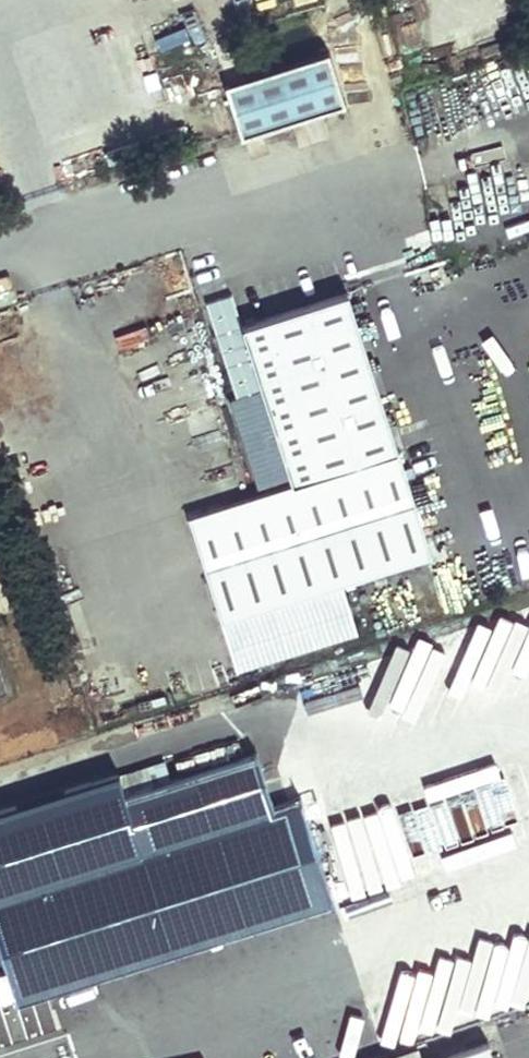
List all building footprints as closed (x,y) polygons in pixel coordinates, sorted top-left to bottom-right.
[(224,84),(241,137),(346,104),(329,51),(224,84)] [(432,555),(431,554),(348,291),(242,325),(232,293),(205,301),(236,397),(262,389),(267,404),(241,412),(258,465),(285,457),(293,483),(188,516),(222,621),(432,555)] [(334,901),(301,799),(274,807),(256,751),(171,778),(125,793),(119,773),(0,811),(0,948),(7,971),(0,974),(0,1045),(58,1026),(48,993),(334,901)] [(164,758),(119,773),(125,793),(171,778),(164,758)] [(488,1039),(432,1057),(495,1057),(488,1039)]
